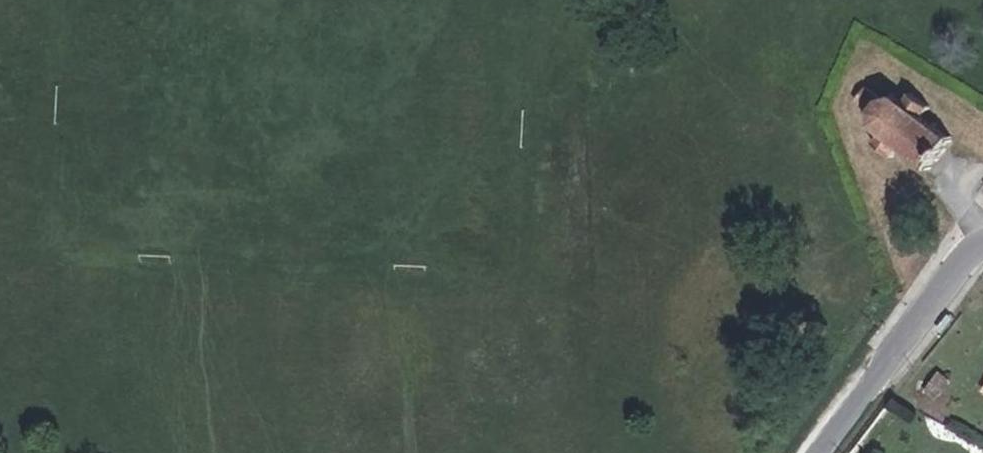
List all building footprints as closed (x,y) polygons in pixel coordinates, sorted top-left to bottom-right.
[(857,102),(869,112),(882,95),(871,86),(857,102)] [(882,95),(869,112),(871,126),(924,170),(950,139),(925,117),(931,110),(910,92),(903,100),(897,95),(882,95)] [(926,406),(940,388),(927,380),(915,397),(926,406)]
